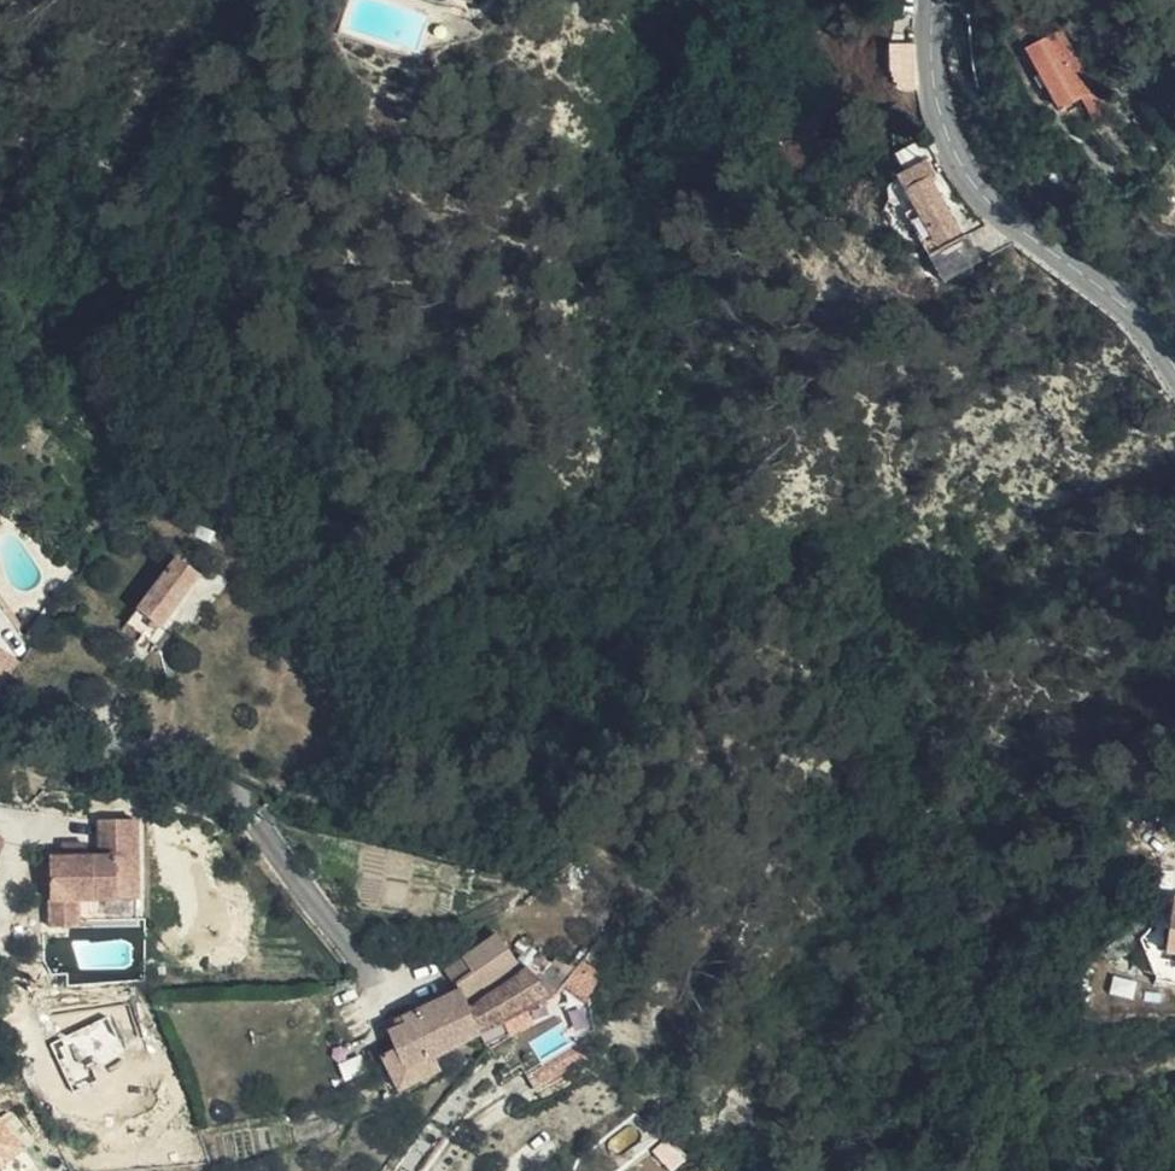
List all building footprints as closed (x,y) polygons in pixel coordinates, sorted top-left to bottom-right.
[(1081,108),(1049,49),(1028,63),(1059,120),(1081,108)] [(928,176),(919,160),(893,177),(909,204),(931,242),(951,228),(923,180),(928,176)] [(922,256),(934,247),(931,242),(909,204),(897,212),(922,256)] [(937,280),(975,257),(960,231),(934,247),(922,256),(936,280),(937,280)] [(145,606),(165,621),(202,574),(182,558),(145,606)] [(24,659),(0,643),(0,687),(6,690),(24,659)] [(53,854),(55,925),(82,925),(81,897),(120,895),(118,853),(139,852),(138,817),(106,817),(107,853),(91,853),(68,853),(53,854)] [(68,843),(68,853),(91,853),(91,843),(68,843)] [(118,853),(120,895),(141,894),(139,852),(118,853)] [(85,914),(144,912),(144,900),(84,901),(85,914)] [(470,960),(474,966),(482,981),(506,967),(537,945),(510,912),(478,935),(487,949),(470,960)] [(506,967),(482,981),(494,1012),(501,1024),(514,1018),(509,1005),(566,975),(565,971),(542,942),(506,967)] [(586,951),(566,975),(576,986),(595,962),(586,951)] [(451,976),(473,1022),(494,1012),(482,981),(474,966),(451,976)] [(454,1031),(473,1022),(451,976),(409,998),(411,1005),(406,1008),(413,1025),(422,1044),(446,1034),(454,1031)] [(407,1028),(421,1062),(452,1047),(446,1034),(422,1044),(413,1025),(407,1028)] [(577,1038),(526,1071),(533,1083),(545,1101),(596,1069),(577,1038)] [(533,1083),(526,1071),(504,1084),(512,1096),(533,1083)] [(0,1116),(0,1169),(29,1146),(3,1114),(0,1116)]
